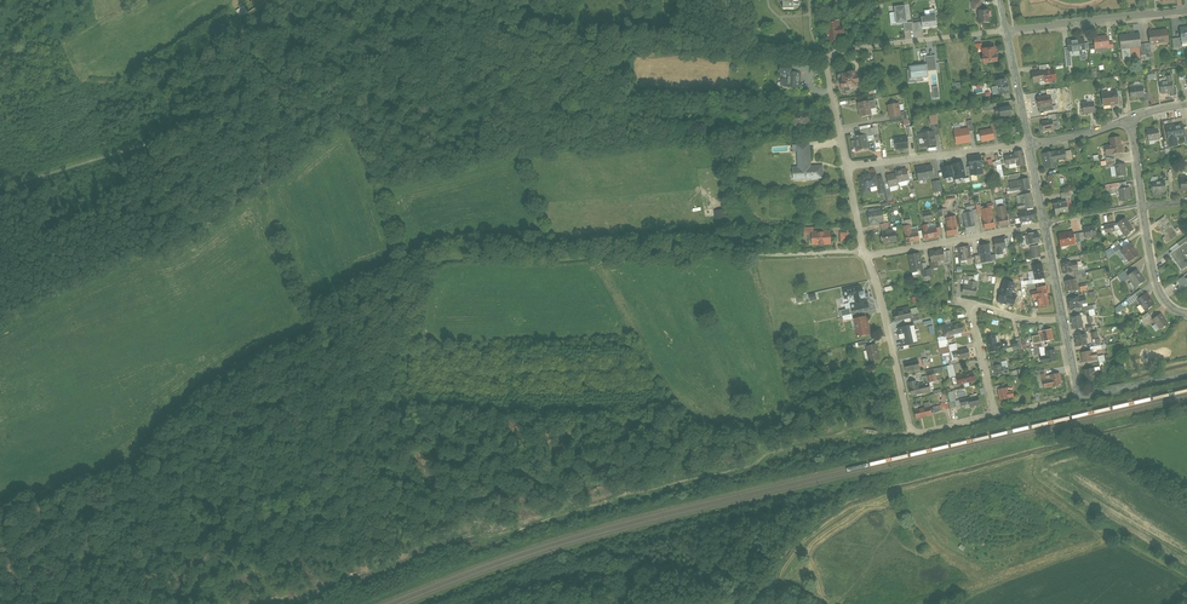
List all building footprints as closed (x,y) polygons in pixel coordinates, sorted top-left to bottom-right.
[(904,22),(907,22),(905,5),(894,6),(895,12),(896,23),(904,22)] [(979,9),(980,20),(987,19),(987,15),(988,14),(987,8),(979,9)] [(921,16),(922,21),(923,28),(937,26),(935,15),(921,16)] [(839,18),(825,20),(827,42),(840,40),(840,31),(844,31),(843,24),(839,24),(839,18)] [(914,31),(913,22),(913,21),(907,22),(904,22),(905,32),(914,31)] [(922,21),(913,22),(914,31),(914,33),(923,32),(923,28),(922,21)] [(1178,24),(1180,39),(1186,38),(1186,23),(1178,24)] [(1167,26),(1148,28),(1149,42),(1168,40),(1167,26)] [(1139,29),(1119,31),(1122,56),(1130,55),(1129,45),(1140,44),(1139,29)] [(1107,32),(1092,34),(1094,45),(1108,44),(1107,32)] [(1083,35),(1066,37),(1068,49),(1085,47),(1083,35)] [(996,46),(982,48),(983,55),(982,55),(983,63),(997,61),(996,46)] [(965,48),(951,49),(952,62),(966,61),(965,48)] [(924,56),(925,64),(926,64),(927,70),(937,69),(935,55),(924,56)] [(781,77),(780,86),(799,87),(800,71),(791,71),(792,64),(781,63),(780,71),(788,71),(788,77),(781,77)] [(809,65),(792,64),(791,71),(800,71),(808,72),(809,65)] [(927,70),(926,64),(925,64),(909,66),(909,70),(907,70),(909,82),(923,81),(923,77),(928,76),(927,70)] [(846,70),(836,70),(837,80),(839,80),(839,86),(855,85),(855,82),(858,82),(858,73),(854,73),(854,67),(846,68),(846,70)] [(1042,69),(1031,71),(1033,82),(1039,81),(1040,84),(1045,83),(1044,82),(1055,79),(1053,68),(1042,70),(1042,69)] [(1166,80),(1159,81),(1160,92),(1168,92),(1173,91),(1172,87),(1171,73),(1165,74),(1166,80)] [(1009,93),(1006,79),(993,81),(994,87),(991,87),(993,95),(995,94),(996,96),(1009,93)] [(1142,85),(1129,86),(1130,97),(1143,96),(1142,92),(1142,85)] [(1176,87),(1172,87),(1173,91),(1168,92),(1168,96),(1177,95),(1176,87)] [(1116,89),(1100,91),(1102,105),(1109,104),(1109,107),(1118,106),(1117,95),(1116,89)] [(1036,97),(1038,107),(1043,106),(1043,110),(1051,109),(1050,105),(1051,104),(1049,94),(1036,97)] [(869,100),(857,103),(860,117),(872,115),(870,108),(876,107),(874,100),(869,101),(869,100)] [(1093,101),(1081,102),(1082,113),(1094,112),(1093,108),(1093,101)] [(899,103),(888,105),(890,117),(891,117),(901,115),(901,113),(899,103)] [(1000,117),(1012,115),(1010,106),(995,108),(996,116),(1000,115),(1000,117)] [(809,110),(792,111),(792,127),(800,126),(800,123),(810,123),(809,110)] [(906,110),(901,113),(901,115),(891,117),(892,121),(908,118),(906,110)] [(932,130),(933,135),(939,134),(935,113),(928,114),(931,130),(932,130)] [(1048,119),(1040,121),(1042,130),(1058,127),(1057,119),(1052,120),(1051,119),(1051,118),(1048,119)] [(1182,122),(1165,125),(1168,144),(1177,143),(1176,136),(1184,135),(1184,133),(1182,122)] [(1019,137),(1017,124),(1001,127),(1002,133),(1009,132),(1010,138),(1019,137)] [(857,150),(869,148),(867,136),(880,134),(878,126),(860,129),(861,136),(854,137),(855,140),(852,140),(853,147),(856,146),(857,150)] [(967,126),(952,129),(954,144),(970,141),(968,131),(967,126)] [(1157,126),(1146,128),(1148,140),(1159,138),(1157,126)] [(992,135),(991,127),(990,127),(978,130),(980,141),(993,138),(992,135)] [(931,130),(917,133),(919,147),(934,144),(933,135),(932,130),(931,130)] [(905,135),(893,137),(895,149),(907,147),(905,135)] [(1120,136),(1109,137),(1110,145),(1103,146),(1103,154),(1104,154),(1113,153),(1122,153),(1120,136)] [(809,142),(792,143),(793,150),(797,149),(798,166),(793,166),(794,179),(824,177),(823,164),(811,165),(809,142)] [(1063,148),(1041,152),(1044,167),(1056,165),(1054,159),(1063,157),(1065,157),(1064,150),(1063,148)] [(1070,149),(1064,150),(1065,157),(1063,157),(1063,160),(1072,158),(1070,149)] [(1014,154),(1005,156),(1006,164),(1016,162),(1017,166),(1026,164),(1023,150),(1014,152),(1014,154)] [(980,154),(968,156),(970,175),(983,173),(980,154)] [(1115,162),(1113,162),(1113,163),(1115,176),(1127,175),(1125,161),(1115,162)] [(962,162),(952,164),(952,165),(955,175),(955,178),(965,177),(962,162)] [(930,164),(914,167),(917,180),(932,177),(930,164)] [(955,175),(952,165),(943,167),(945,177),(955,175)] [(886,176),(888,186),(898,184),(897,182),(908,179),(905,168),(894,170),(894,174),(886,176)] [(862,177),(859,177),(862,194),(871,192),(870,187),(877,186),(878,195),(885,194),(886,193),(886,190),(883,175),(877,176),(877,173),(870,174),(870,173),(862,175),(862,177)] [(1047,176),(1049,188),(1060,186),(1058,174),(1047,176)] [(1180,191),(1186,190),(1186,176),(1179,176),(1180,191)] [(1021,191),(1031,189),(1029,177),(1019,179),(1020,184),(1010,185),(1011,190),(1021,188),(1021,191)] [(939,179),(931,181),(933,192),(941,190),(939,179)] [(1152,195),(1161,194),(1160,192),(1164,191),(1163,179),(1151,181),(1152,195)] [(1126,186),(1118,187),(1120,201),(1130,199),(1129,186),(1126,186)] [(1067,196),(1072,195),(1072,191),(1059,192),(1060,200),(1067,199),(1067,196)] [(1017,210),(1034,207),(1031,193),(1021,195),(1022,203),(1016,204),(1017,210)] [(981,214),(984,228),(994,226),(990,208),(993,207),(992,201),(986,202),(986,204),(980,206),(981,214)] [(1052,203),(1054,215),(1067,212),(1065,201),(1052,203)] [(1005,205),(995,207),(998,226),(1008,224),(1005,205)] [(937,209),(938,216),(947,215),(945,207),(937,209)] [(725,208),(715,210),(717,221),(727,219),(725,208)] [(1019,212),(1020,222),(1036,220),(1034,209),(1019,212)] [(882,210),(867,213),(870,225),(880,224),(880,221),(884,220),(882,210)] [(961,212),(965,231),(975,230),(971,210),(961,212)] [(921,213),(923,220),(931,218),(930,211),(921,213)] [(945,229),(946,236),(956,233),(955,228),(958,227),(955,215),(944,217),(947,228),(945,229)] [(1133,229),(1124,215),(1114,222),(1119,228),(1124,235),(1133,229)] [(1158,224),(1166,219),(1164,216),(1156,221),(1158,224)] [(1158,224),(1157,225),(1164,235),(1161,237),(1166,243),(1178,234),(1167,218),(1166,219),(1158,224)] [(1119,228),(1114,222),(1102,224),(1102,231),(1114,229),(1119,228)] [(922,224),(924,239),(937,237),(935,226),(927,228),(927,223),(922,224)] [(909,224),(902,225),(905,242),(919,240),(917,230),(910,231),(909,224)] [(1094,224),(1082,227),(1084,237),(1096,235),(1094,224)] [(886,232),(881,233),(883,243),(896,240),(894,230),(893,231),(892,229),(885,230),(886,232)] [(812,244),(832,244),(831,230),(813,230),(812,230),(812,233),(812,244)] [(1072,230),(1057,233),(1060,246),(1074,243),(1072,230)] [(840,232),(841,241),(849,241),(849,232),(840,232)] [(1040,242),(1038,232),(1025,235),(1027,245),(1040,242)] [(1178,246),(1185,241),(1186,242),(1186,241),(1186,235),(1176,243),(1178,246)] [(996,248),(997,254),(1003,253),(1002,248),(1006,247),(1004,238),(993,239),(995,249),(996,248)] [(1180,270),(1186,265),(1186,259),(1185,257),(1186,256),(1186,244),(1186,242),(1185,241),(1178,246),(1169,253),(1180,270)] [(1138,253),(1129,242),(1122,247),(1118,250),(1127,261),(1138,253)] [(1118,250),(1122,247),(1119,243),(1112,248),(1115,252),(1118,250)] [(989,244),(978,246),(979,254),(981,262),(992,261),(989,244)] [(969,245),(957,247),(959,260),(971,259),(969,245)] [(1039,245),(1030,247),(1032,258),(1041,257),(1039,245)] [(942,248),(927,250),(930,268),(938,266),(937,260),(943,259),(944,259),(942,251),(942,248)] [(907,254),(910,271),(921,269),(918,251),(907,254)] [(1060,263),(1063,273),(1073,271),(1082,269),(1080,260),(1069,262),(1069,261),(1060,263)] [(848,262),(828,266),(831,278),(850,274),(848,262)] [(1043,263),(1033,265),(1036,280),(1045,278),(1043,263)] [(1146,279),(1137,266),(1127,274),(1126,275),(1128,278),(1135,287),(1146,279)] [(931,275),(930,268),(921,270),(922,277),(931,275)] [(1082,269),(1073,271),(1075,279),(1085,277),(1084,269),(1082,269)] [(1126,275),(1127,274),(1124,270),(1116,275),(1121,282),(1128,278),(1126,275)] [(1185,277),(1183,275),(1176,279),(1181,286),(1186,283),(1186,285),(1186,276),(1185,277)] [(1064,280),(1066,291),(1079,289),(1077,281),(1075,282),(1074,278),(1064,280)] [(968,284),(963,283),(961,292),(974,295),(977,281),(969,279),(968,284)] [(1014,282),(1004,279),(997,300),(1005,303),(1006,301),(1012,303),(1015,294),(1010,293),(1014,282)] [(859,284),(843,287),(845,298),(848,298),(849,302),(850,302),(852,310),(870,306),(869,300),(866,298),(865,296),(866,295),(866,293),(865,292),(864,291),(864,286),(859,284)] [(1047,285),(1038,287),(1038,291),(1032,292),(1033,299),(1038,299),(1039,306),(1049,305),(1048,296),(1049,296),(1047,285)] [(1017,290),(1017,296),(1025,297),(1025,292),(1024,288),(1021,288),(1021,290),(1017,290)] [(1136,299),(1143,294),(1140,289),(1125,299),(1131,307),(1139,301),(1136,299)] [(802,302),(815,299),(814,292),(801,296),(802,302)] [(1154,302),(1146,292),(1143,294),(1136,299),(1139,301),(1144,309),(1154,302)] [(1079,295),(1067,298),(1070,309),(1082,307),(1081,304),(1086,303),(1085,296),(1079,297),(1079,295)] [(909,305),(898,307),(899,310),(892,312),(894,321),(910,317),(911,317),(911,314),(909,305)] [(851,307),(839,310),(841,316),(842,315),(852,313),(851,307)] [(1168,322),(1161,312),(1152,318),(1159,328),(1168,322)] [(918,313),(911,314),(911,317),(910,317),(911,321),(920,319),(918,313)] [(1140,319),(1143,323),(1151,317),(1148,313),(1140,319)] [(867,315),(854,318),(857,329),(854,329),(856,336),(872,333),(869,319),(867,319),(867,315)] [(1080,315),(1071,316),(1073,328),(1082,327),(1080,315)] [(951,322),(940,324),(943,335),(943,336),(945,335),(953,334),(960,332),(963,331),(961,322),(951,324),(951,322)] [(1054,339),(1052,329),(1045,330),(1040,331),(1040,335),(1033,336),(1034,343),(1041,342),(1054,339)] [(1087,332),(1074,334),(1077,346),(1087,344),(1086,338),(1088,338),(1087,332)] [(914,334),(899,337),(901,346),(915,343),(916,343),(916,342),(914,334)] [(994,334),(985,336),(988,352),(1007,348),(1005,340),(996,342),(994,334)] [(947,344),(948,344),(947,339),(946,339),(945,335),(943,336),(943,335),(936,336),(938,347),(947,346),(947,344)] [(1010,343),(1011,350),(1021,348),(1019,337),(1015,338),(1016,342),(1010,343)] [(951,350),(957,349),(955,342),(948,344),(947,344),(947,346),(949,352),(951,351),(951,350)] [(877,348),(876,343),(865,345),(868,361),(881,359),(878,348),(877,348)] [(969,356),(967,347),(957,349),(951,350),(951,351),(953,360),(950,360),(951,364),(952,364),(955,363),(954,359),(969,356)] [(1057,360),(1055,349),(1046,351),(1046,355),(1041,356),(1042,363),(1057,360)] [(1080,351),(1082,362),(1091,360),(1091,358),(1097,357),(1096,350),(1090,351),(1089,349),(1080,351)] [(990,359),(993,375),(1002,373),(1002,372),(1007,371),(1006,366),(1001,367),(999,357),(990,359)] [(920,367),(918,359),(905,362),(906,370),(920,367)] [(955,374),(952,364),(951,364),(946,365),(948,377),(955,375),(955,374)] [(926,370),(928,382),(934,381),(932,374),(943,372),(942,367),(926,370)] [(1083,368),(1086,381),(1100,378),(1098,370),(1093,371),(1092,367),(1083,368)] [(1041,374),(1042,380),(1046,379),(1045,369),(1037,370),(1038,374),(1041,374)] [(975,380),(972,370),(955,374),(955,375),(957,384),(975,380)] [(1062,384),(1060,373),(1050,375),(1050,379),(1043,381),(1044,388),(1062,384)] [(918,385),(917,379),(908,381),(911,395),(930,390),(928,382),(918,385)] [(1007,390),(1006,386),(997,388),(999,399),(1008,397),(1013,396),(1012,389),(1007,390)] [(978,394),(958,398),(960,405),(963,405),(964,407),(980,403),(978,394)] [(948,401),(950,408),(956,406),(955,400),(948,401)] [(930,405),(914,409),(916,418),(932,415),(930,405)]
